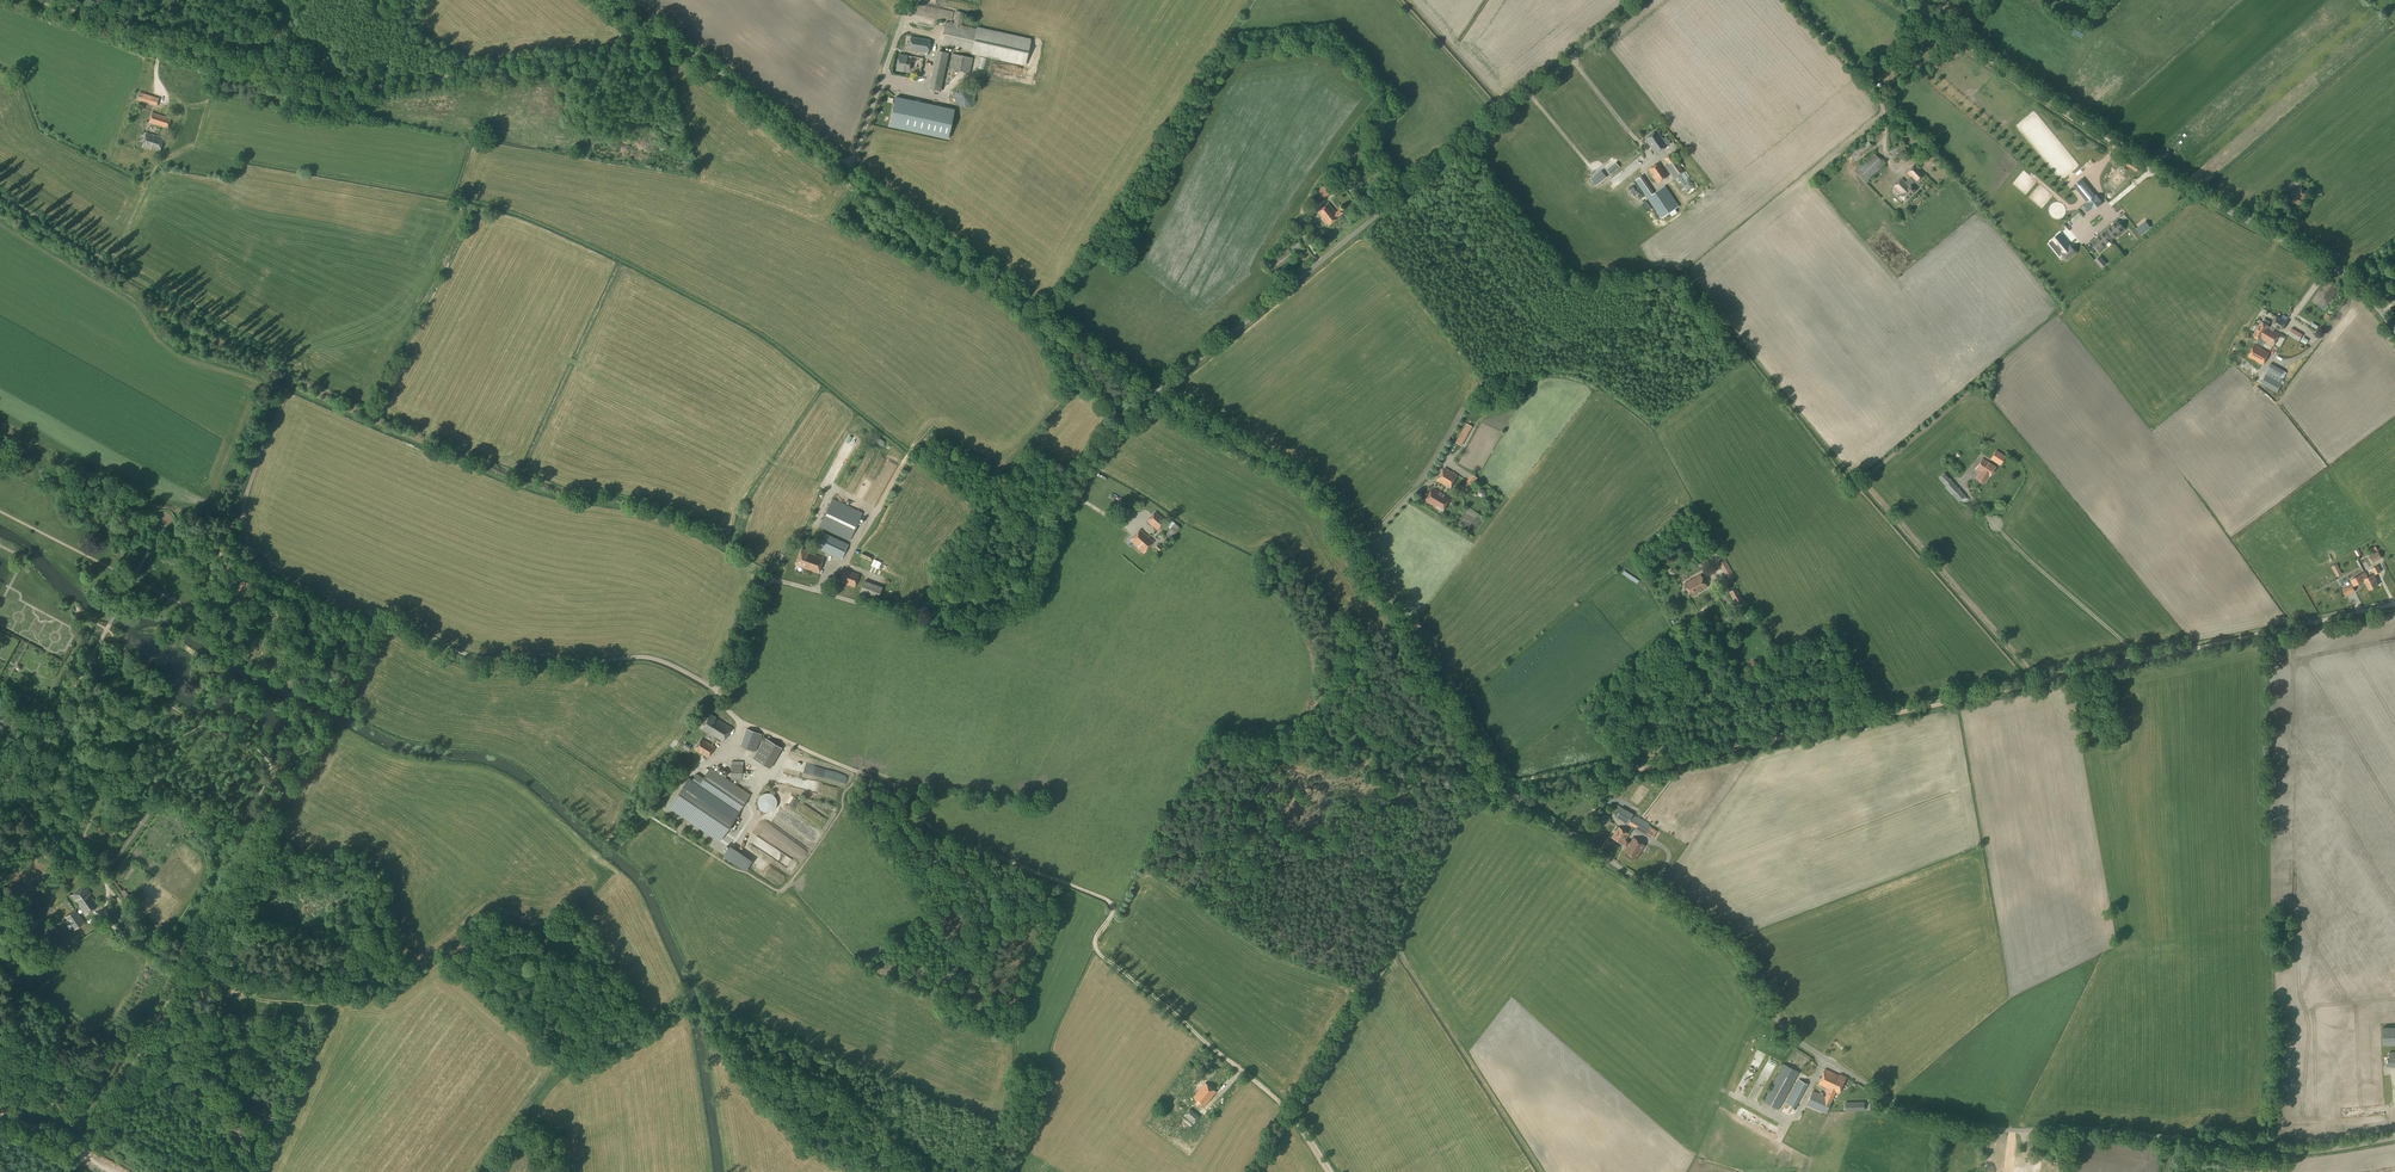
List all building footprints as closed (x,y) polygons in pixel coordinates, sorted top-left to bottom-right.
[(971,53),(1025,65),(1031,39),(977,27),(977,29),(962,25),(964,13),(957,11),(954,24),(946,22),(941,44),(972,52),(971,53)] [(911,37),(909,49),(929,53),(931,40),(911,37)] [(931,89),(940,91),(948,53),(940,51),(931,89)] [(896,70),(920,74),(923,58),(899,54),(896,70)] [(951,69),(969,73),(973,58),(954,54),(951,69)] [(959,106),(965,107),(970,105),(974,101),(975,96),(973,91),(969,88),(964,87),(959,88),(955,92),(954,97),(956,103),(959,106)] [(139,99),(158,105),(160,97),(141,92),(139,99)] [(896,97),(890,126),(948,139),(954,109),(896,97)] [(167,129),(171,118),(153,113),(150,123),(167,129)] [(1645,138),(1656,154),(1668,146),(1657,130),(1645,138)] [(160,151),(164,138),(147,133),(142,147),(151,150),(151,149),(160,151)] [(1847,151),(1855,160),(1871,145),(1865,138),(1852,150),(1851,148),(1847,151)] [(1889,151),(1897,162),(1907,154),(1911,158),(1917,152),(1914,148),(1909,152),(1907,150),(1910,148),(1905,142),(1902,145),(1900,142),(1889,151)] [(1348,156),(1357,165),(1365,157),(1357,147),(1348,156)] [(1855,171),(1866,182),(1885,164),(1874,152),(1855,171)] [(1666,166),(1674,178),(1683,172),(1671,154),(1665,158),(1669,164),(1666,166)] [(1604,172),(1607,176),(1620,167),(1616,162),(1606,169),(1607,170),(1604,172)] [(1653,177),(1658,183),(1668,176),(1659,162),(1649,169),(1650,171),(1648,172),(1653,178),(1653,177)] [(1342,172),(1347,178),(1356,170),(1351,164),(1342,172)] [(1900,196),(1905,201),(1916,190),(1911,185),(1915,181),(1916,182),(1925,174),(1915,164),(1907,173),(1911,177),(1907,181),(1906,182),(1902,178),(1893,187),(1900,195),(1900,196)] [(1607,177),(1602,170),(1592,178),(1597,185),(1607,177)] [(1690,193),(1696,190),(1685,172),(1679,176),(1690,193)] [(1648,197),(1662,218),(1679,206),(1665,186),(1654,193),(1641,176),(1635,180),(1645,194),(1641,197),(1643,200),(1648,197)] [(2287,190),(2297,182),(2293,178),(2284,186),(2287,190)] [(2097,196),(2096,197),(2084,183),(2077,189),(2088,203),(2085,206),(2089,211),(2092,208),(2093,209),(2100,203),(2100,202),(2101,201),(2097,196)] [(1317,192),(1322,199),(1330,192),(1325,185),(1317,192)] [(2301,201),(2308,195),(2301,186),(2290,195),(2298,205),(2302,202),(2301,201)] [(1704,199),(1714,192),(1710,187),(1693,199),(1695,201),(1702,196),(1704,199)] [(1705,200),(1708,205),(1719,199),(1715,193),(1705,200)] [(1697,205),(1703,199),(1701,197),(1695,203),(1697,205)] [(1326,222),(1328,225),(1339,217),(1339,216),(1343,212),(1341,209),(1336,213),(1328,203),(1318,212),(1322,217),(1321,218),(1325,223),(1326,222)] [(2113,237),(2124,229),(2118,221),(2105,232),(2111,239),(2113,237)] [(2146,221),(2136,229),(2141,235),(2151,227),(2146,221)] [(2068,257),(2077,250),(2073,245),(2072,245),(2061,231),(2053,238),(2058,243),(2059,243),(2064,249),(2063,250),(2068,257)] [(2109,241),(2111,239),(2105,232),(2093,242),(2099,250),(2109,241)] [(2106,263),(2101,256),(2096,260),(2102,267),(2106,263)] [(2272,325),(2276,327),(2281,330),(2286,321),(2277,316),(2272,325)] [(2262,322),(2254,336),(2260,339),(2260,338),(2264,333),(2267,334),(2268,332),(2270,332),(2270,331),(2271,332),(2273,330),(2274,330),(2276,327),(2272,325),(2271,327),(2268,326),(2268,325),(2270,322),(2264,318),(2262,322)] [(2299,341),(2302,335),(2291,329),(2288,334),(2299,341)] [(2280,334),(2274,330),(2273,330),(2271,332),(2270,331),(2270,332),(2268,332),(2267,334),(2264,333),(2260,338),(2273,346),(2280,334)] [(2263,364),(2269,353),(2260,347),(2256,345),(2255,345),(2248,356),(2263,364)] [(2241,366),(2253,376),(2258,371),(2246,360),(2241,366)] [(2277,393),(2282,383),(2279,382),(2285,371),(2271,363),(2266,371),(2267,372),(2261,384),(2277,393)] [(1455,442),(1461,445),(1472,427),(1466,423),(1455,442)] [(1929,449),(1933,445),(1926,440),(1923,444),(1929,449)] [(2000,465),(2006,456),(1996,450),(1991,459),(2000,465)] [(1989,478),(1996,467),(1989,462),(1983,458),(1975,469),(1980,472),(1976,478),(1985,483),(1989,477),(1989,478)] [(1437,480),(1450,488),(1457,475),(1445,468),(1437,480)] [(872,471),(877,477),(881,474),(876,469),(872,471)] [(1952,481),(1949,479),(1945,473),(1939,478),(1946,486),(1946,487),(1952,494),(1953,494),(1959,501),(1965,496),(1958,489),(1959,489),(1952,481)] [(886,474),(879,486),(886,490),(893,478),(886,474)] [(1463,486),(1469,490),(1477,478),(1471,474),(1463,486)] [(1425,501),(1443,512),(1451,498),(1433,488),(1425,501)] [(1480,497),(1481,497),(1483,497),(1484,497),(1485,496),(1486,495),(1486,494),(1486,493),(1486,491),(1485,491),(1485,490),(1484,490),(1483,489),(1482,489),(1480,489),(1479,490),(1478,491),(1478,492),(1478,493),(1478,494),(1478,495),(1479,496),(1480,497)] [(849,543),(850,540),(863,513),(833,499),(820,526),(848,539),(847,542),(849,543)] [(1126,519),(1131,509),(1124,505),(1119,515),(1126,519)] [(1157,530),(1166,520),(1155,511),(1147,521),(1157,530)] [(1171,539),(1180,528),(1171,520),(1167,525),(1171,528),(1165,534),(1171,539)] [(1144,553),(1153,541),(1140,529),(1131,540),(1144,553)] [(826,534),(819,549),(841,559),(848,544),(826,534)] [(869,554),(875,548),(870,544),(865,550),(869,554)] [(818,573),(824,558),(809,553),(809,551),(802,548),(796,564),(818,573)] [(2373,563),(2382,558),(2378,551),(2369,556),(2373,563)] [(1718,562),(1728,580),(1735,577),(1725,559),(1718,562)] [(2375,575),(2381,571),(2378,565),(2372,568),(2375,575)] [(1944,572),(1952,577),(1955,572),(1947,567),(1944,572)] [(855,587),(859,574),(844,569),(839,582),(855,587)] [(2374,574),(2368,577),(2365,572),(2351,580),(2354,586),(2364,580),(2369,590),(2378,585),(2375,579),(2376,578),(2374,574)] [(1625,581),(1641,588),(1643,582),(1627,575),(1625,581)] [(1684,584),(1691,596),(1707,586),(1701,575),(1684,584)] [(867,582),(862,595),(880,602),(885,589),(867,582)] [(2346,596),(2355,591),(2352,585),(2343,590),(2346,596)] [(1737,608),(1745,604),(1736,587),(1729,591),(1737,608)] [(1699,640),(1696,634),(1692,636),(1698,648),(1704,645),(1701,639),(1699,640)] [(1681,662),(1688,655),(1678,643),(1670,649),(1681,662)] [(1698,668),(1707,661),(1700,652),(1691,658),(1698,668)] [(723,741),(732,728),(715,718),(716,717),(709,713),(701,728),(723,741)] [(755,751),(761,735),(747,729),(741,746),(755,751)] [(708,758),(715,747),(701,738),(694,750),(708,758)] [(770,769),(782,748),(765,738),(753,759),(770,769)] [(743,781),(743,764),(731,764),(731,780),(743,781)] [(750,794),(710,768),(703,778),(697,774),(692,780),(688,778),(668,807),(719,842),(739,811),(750,794)] [(767,812),(769,812),(770,812),(772,811),(773,810),(774,809),(775,808),(776,807),(777,806),(777,804),(777,803),(777,801),(777,800),(776,798),(775,797),(774,796),(773,795),(772,794),(770,793),(769,793),(767,793),(766,793),(764,793),(763,794),(762,795),(761,796),(760,797),(759,798),(758,800),(758,801),(758,803),(758,804),(758,806),(759,807),(760,808),(760,809),(762,810),(763,811),(764,812),(766,812),(767,812)] [(1623,811),(1619,816),(1626,821),(1630,816),(1623,811)] [(1610,820),(1610,818),(1609,817),(1608,816),(1607,815),(1605,815),(1603,815),(1602,815),(1601,816),(1600,818),(1600,820),(1600,822),(1602,823),(1603,824),(1605,825),(1607,824),(1609,823),(1610,822),(1610,820)] [(1629,823),(1635,827),(1647,834),(1651,826),(1649,825),(1650,824),(1634,815),(1634,816),(1633,816),(1629,823)] [(1622,843),(1625,839),(1629,834),(1618,827),(1612,837),(1622,844),(1622,843)] [(1625,839),(1622,843),(1627,847),(1626,849),(1624,851),(1636,859),(1645,845),(1634,837),(1630,843),(1625,839)] [(727,851),(723,856),(745,871),(752,861),(734,848),(730,853),(727,851)] [(86,915),(98,906),(89,895),(91,894),(85,885),(71,896),(86,915)] [(127,894),(124,889),(120,892),(126,901),(131,898),(128,893),(127,894)] [(73,929),(84,922),(75,910),(65,917),(73,929)] [(1838,1040),(1853,1028),(1851,1025),(1836,1037),(1838,1040)] [(1838,1041),(1845,1049),(1860,1034),(1853,1027),(1838,1041)] [(2389,1045),(2394,1045),(2394,1027),(2383,1027),(2383,1045),(2389,1045)] [(1760,1053),(1754,1066),(1760,1069),(1766,1055),(1760,1053)] [(1773,1060),(1768,1067),(1774,1070),(1779,1063),(1773,1060)] [(1778,1109),(1799,1072),(1784,1064),(1763,1101),(1778,1109)] [(1759,1099),(1773,1070),(1767,1067),(1752,1095),(1759,1099)] [(1826,1114),(1827,1112),(1835,1092),(1839,1093),(1846,1077),(1840,1074),(1839,1075),(1825,1069),(1818,1084),(1829,1089),(1825,1096),(1815,1092),(1813,1091),(1806,1105),(1826,1114)] [(1807,1084),(1799,1079),(1786,1103),(1794,1107),(1800,1096),(1800,1097),(1807,1084)] [(1204,1106),(1216,1092),(1205,1083),(1194,1097),(1204,1106)] [(1193,1124),(1200,1116),(1190,1108),(1184,1116),(1193,1124)] [(1751,1122),(1761,1124),(1763,1117),(1752,1115),(1751,1122)] [(1778,1132),(1779,1133),(1782,1130),(1773,1124),(1769,1130),(1776,1135),(1778,1132)] [(2007,1171),(2008,1157),(2006,1157),(2006,1150),(2004,1150),(2004,1144),(1995,1143),(1993,1170),(2007,1171)] [(2052,1147),(2050,1157),(2059,1158),(2060,1148),(2052,1147)] [(2014,1167),(2026,1166),(2026,1153),(2015,1153),(2015,1158),(2014,1158),(2014,1167)]
